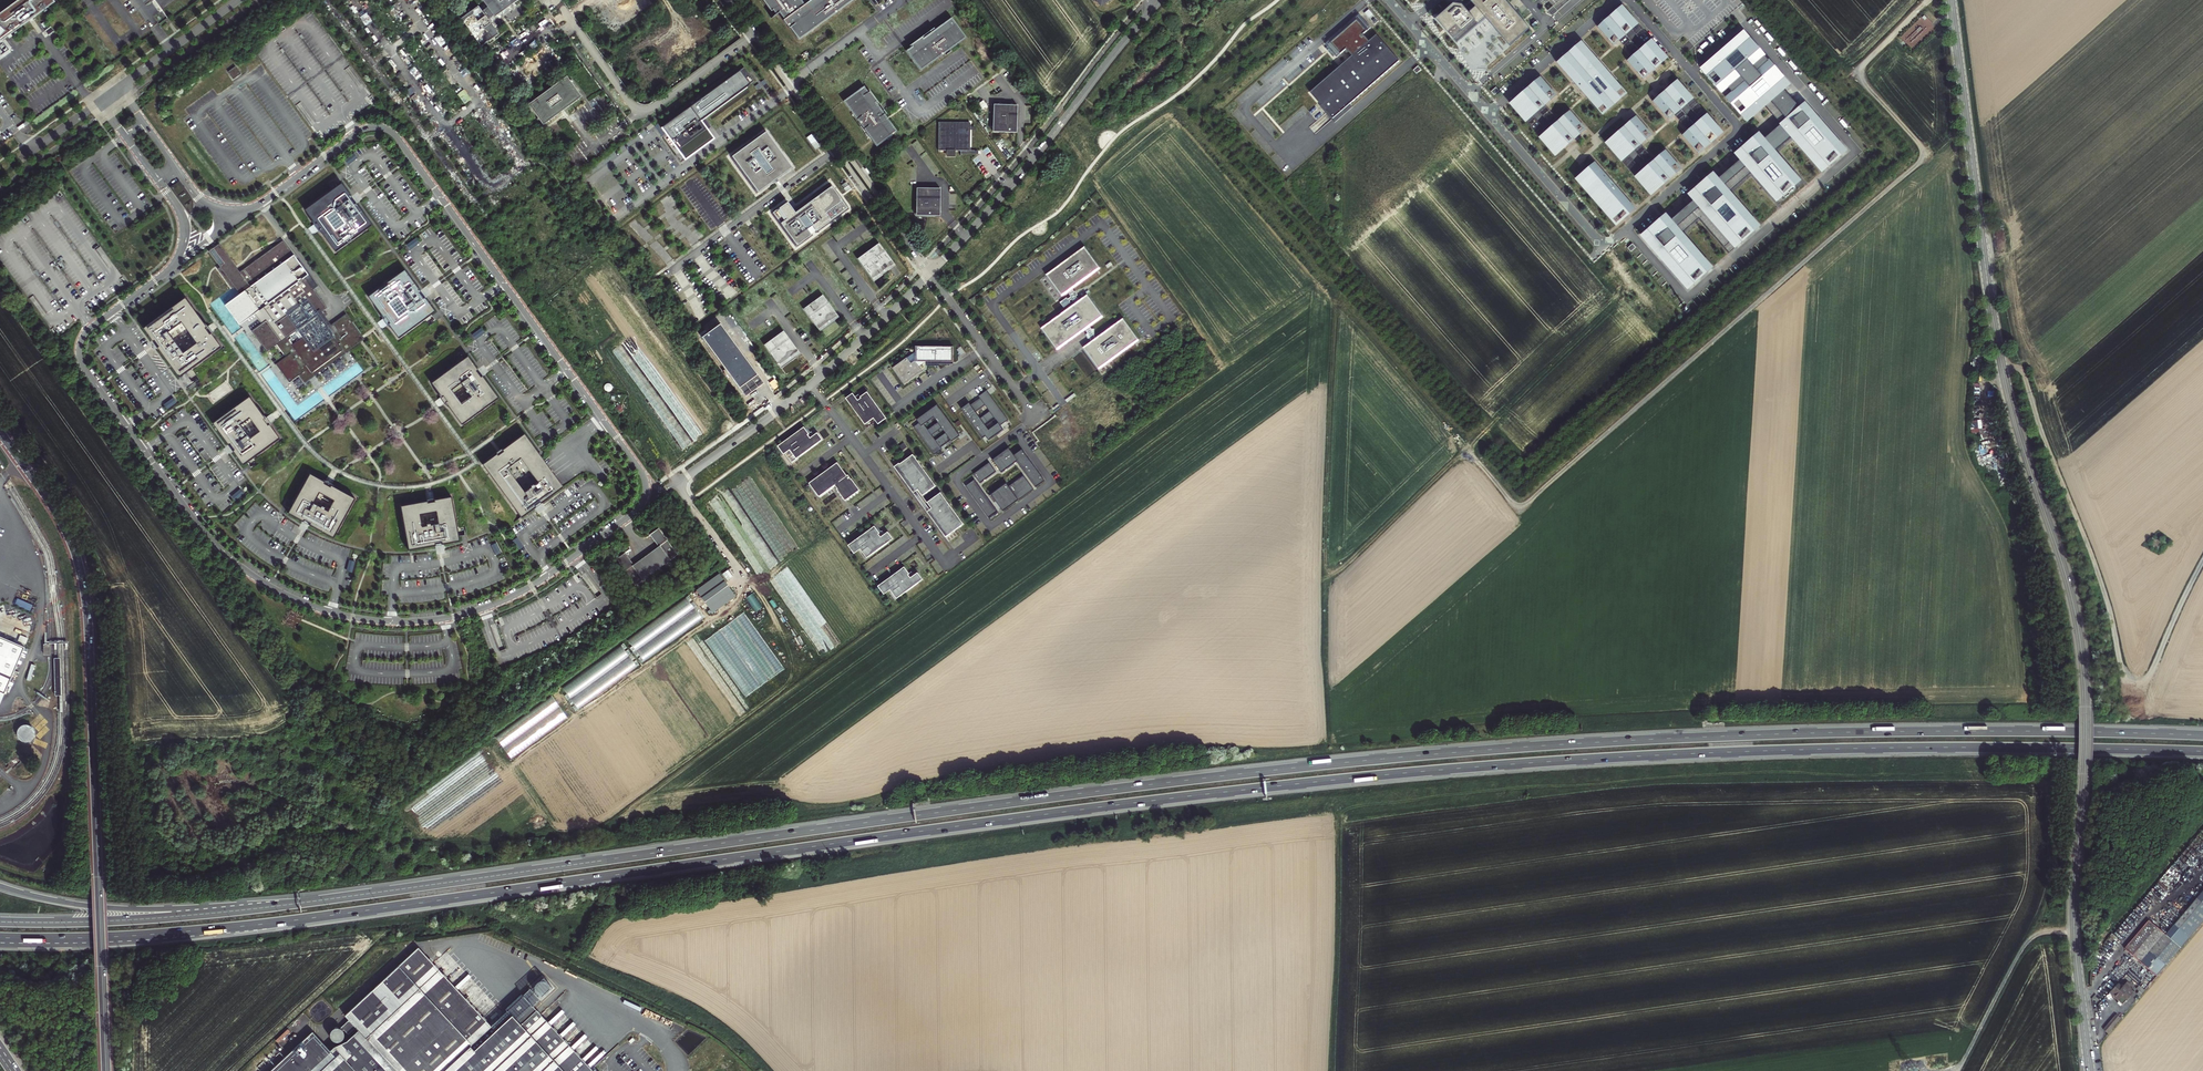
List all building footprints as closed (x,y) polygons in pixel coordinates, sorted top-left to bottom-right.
[(54,0),(18,0),(0,13),(0,41),(0,42),(3,40),(8,37),(7,36),(11,34),(30,20),(32,19),(55,2),(54,0)] [(517,0),(482,0),(487,7),(482,10),(478,6),(461,18),(481,46),(498,34),(488,20),(494,16),(494,17),(517,0)] [(597,15),(612,35),(650,7),(645,0),(617,0),(597,15)] [(774,13),(777,11),(782,18),(781,19),(788,27),(788,26),(797,38),(849,0),(807,0),(803,3),(800,0),(765,0),(774,13)] [(1505,0),(1473,0),(1464,8),(1458,2),(1436,21),(1457,44),(1486,19),(1510,47),(1530,29),(1505,0)] [(1552,16),(1571,0),(1538,0),(1552,16)] [(1638,24),(1622,6),(1598,27),(1614,45),(1638,24)] [(967,38),(952,16),(906,50),(921,71),(967,38)] [(1309,93),(1332,119),(1399,61),(1376,35),(1369,42),(1363,35),(1371,28),(1361,17),(1327,46),(1337,57),(1346,49),(1352,56),(1309,93)] [(1918,29),(1917,44),(1923,44),(1924,34),(1933,34),(1933,23),(1926,23),(1926,29),(1918,29)] [(1116,28),(1112,24),(1107,30),(1111,34),(1116,28)] [(1315,30),(1308,38),(1312,41),(1313,39),(1316,41),(1321,34),(1315,30)] [(1789,85),(1744,33),(1702,70),(1716,88),(1722,83),(1732,93),(1726,99),(1741,116),(1747,111),(1749,114),(1752,117),(1763,107),(1780,125),(1772,132),(1763,139),(1758,144),(1753,139),(1729,159),(1734,165),(1726,172),(1718,179),(1712,184),(1707,179),(1682,201),(1687,207),(1679,214),(1671,221),(1666,225),(1661,220),(1642,236),(1682,283),(1688,278),(1693,284),(1712,267),(1682,231),(1691,224),(1698,217),(1723,246),(1730,240),(1735,247),(1760,226),(1730,191),(1736,186),(1752,172),(1777,201),(1801,180),(1775,151),(1792,137),(1817,166),(1823,161),(1828,167),(1847,150),(1805,103),(1800,108),(1784,89),(1789,85)] [(10,50),(3,40),(0,42),(0,57),(10,50)] [(1668,58),(1652,40),(1627,61),(1643,79),(1668,58)] [(1627,93),(1582,41),(1557,63),(1602,115),(1627,93)] [(1297,67),(1303,74),(1320,59),(1314,52),(1297,67)] [(693,153),(715,137),(702,118),(756,79),(746,65),(664,125),(682,150),(688,146),(693,153)] [(228,71),(233,78),(240,73),(235,66),(228,71)] [(1416,74),(1421,70),(1418,66),(1413,70),(1416,74)] [(567,76),(528,104),(543,125),(582,96),(567,76)] [(1556,96),(1540,77),(1521,94),(1510,104),(1521,116),(1527,110),(1532,117),(1533,116),(1538,111),(1545,106),(1556,96)] [(1693,99),(1678,81),(1653,102),(1669,120),(1693,99)] [(1732,93),(1722,83),(1716,88),(1726,99),(1732,93)] [(897,131),(864,85),(843,100),(877,147),(897,131)] [(983,100),(976,105),(980,110),(987,105),(983,100)] [(1018,104),(992,103),(991,131),(1016,131),(1018,104)] [(1558,121),(1545,106),(1538,111),(1552,126),(1558,121)] [(1532,117),(1527,110),(1521,116),(1539,137),(1546,131),(1533,116),(1532,117)] [(1585,129),(1570,111),(1558,121),(1552,126),(1546,131),(1539,137),(1550,149),(1556,144),(1561,150),(1568,144),(1585,129)] [(1749,114),(1747,111),(1741,116),(1743,119),(1746,122),(1752,117),(1749,114)] [(1723,132),(1707,114),(1682,136),(1698,154),(1723,132)] [(704,126),(697,117),(694,119),(701,129),(704,126)] [(1652,135),(1636,117),(1606,143),(1617,155),(1623,150),(1628,156),(1652,135)] [(969,121),(939,121),(939,149),(970,150),(969,121)] [(792,167),(766,131),(731,156),(757,192),(792,167)] [(812,134),(807,137),(814,149),(819,147),(812,134)] [(1758,134),(1753,139),(1758,144),(1763,139),(1758,134)] [(1561,150),(1556,144),(1550,149),(1555,155),(1561,150)] [(688,146),(682,150),(687,157),(693,153),(688,146)] [(1628,156),(1623,150),(1617,155),(1622,161),(1628,156)] [(1682,169),(1666,151),(1636,177),(1646,189),(1652,184),(1658,190),(1682,169)] [(1823,161),(1817,166),(1822,172),(1828,167),(1823,161)] [(1635,209),(1595,163),(1585,172),(1576,179),(1616,225),(1625,217),(1635,209)] [(1713,174),(1707,179),(1712,184),(1718,179),(1713,174)] [(170,187),(173,192),(174,192),(171,188),(179,182),(182,186),(183,185),(179,181),(170,187)] [(178,196),(185,205),(191,200),(184,191),(181,187),(182,186),(179,182),(171,188),(174,192),(175,191),(178,196)] [(341,183),(305,210),(315,224),(316,223),(320,229),(319,230),(335,252),(372,225),(356,203),(354,204),(350,199),(352,198),(341,183)] [(1658,190),(1652,184),(1646,189),(1652,195),(1658,190)] [(182,186),(181,187),(184,191),(191,200),(185,205),(178,196),(175,191),(174,192),(173,192),(190,215),(192,212),(193,208),(193,205),(193,201),(191,197),(183,185),(182,186)] [(847,208),(831,186),(799,209),(802,212),(797,216),(794,212),(787,202),(772,213),(796,245),(811,234),(806,229),(811,225),(816,231),(847,208)] [(940,188),(917,188),(916,213),(916,215),(929,215),(940,216),(940,188)] [(1666,215),(1661,220),(1666,225),(1671,221),(1666,215)] [(1735,247),(1730,240),(1723,246),(1728,253),(1735,247)] [(267,351),(277,344),(284,354),(282,356),(284,358),(276,364),(289,382),(299,375),(304,372),(301,368),(305,365),(312,373),(343,350),(341,347),(345,345),(346,347),(354,342),(352,339),(354,338),(356,341),(362,336),(346,314),(331,325),(330,324),(326,327),(317,315),(321,312),(327,308),(305,279),(303,280),(302,279),(305,277),(307,276),(300,267),(293,273),(291,270),(299,265),(293,256),(291,257),(290,255),(291,254),(282,241),(238,273),(241,276),(235,280),(224,264),(219,268),(217,270),(231,289),(232,290),(234,288),(240,295),(225,305),(227,307),(228,307),(239,322),(238,323),(239,325),(254,314),(262,324),(252,331),(267,351)] [(878,243),(857,259),(871,278),(872,278),(871,277),(881,270),(884,273),(890,269),(887,265),(891,262),(892,263),(893,262),(878,243)] [(1636,248),(1632,244),(1628,248),(1631,252),(1636,248)] [(217,266),(219,268),(224,264),(235,280),(241,276),(238,273),(235,268),(218,245),(207,253),(217,266)] [(1075,304),(1042,328),(1058,350),(1087,329),(1092,342),(1084,348),(1100,369),(1140,340),(1124,318),(1097,339),(1091,326),(1104,316),(1089,295),(1080,301),(1074,288),(1102,268),(1086,246),(1047,274),(1063,296),(1069,291),(1072,296),(1069,299),(1068,297),(1061,302),(1065,307),(1072,303),(1070,301),(1073,299),(1075,304)] [(419,293),(421,292),(404,270),(368,296),(384,319),(385,318),(389,323),(388,324),(398,338),(435,312),(424,297),(423,298),(419,293)] [(872,278),(871,278),(873,281),(884,273),(881,270),(871,277),(872,278)] [(1688,278),(1682,283),(1688,289),(1693,284),(1688,278)] [(823,295),(803,309),(818,329),(818,328),(827,321),(829,324),(835,320),(833,316),(836,314),(836,315),(837,314),(823,295)] [(207,328),(185,298),(144,328),(154,342),(155,341),(159,346),(158,347),(179,377),(181,376),(189,387),(195,383),(187,372),(221,347),(211,333),(210,334),(205,329),(207,328)] [(321,312),(317,315),(326,327),(330,324),(321,312)] [(818,328),(818,329),(819,331),(829,324),(827,321),(818,328)] [(783,331),(764,345),(778,364),(778,363),(787,357),(789,360),(795,356),(795,355),(793,352),(796,350),(797,351),(797,350),(783,331)] [(304,372),(299,375),(304,383),(350,350),(361,342),(365,339),(363,337),(362,336),(356,341),(354,338),(352,339),(354,342),(346,347),(345,345),(341,347),(343,350),(312,373),(305,365),(301,368),(304,372)] [(954,347),(916,346),(916,362),(931,362),(932,364),(936,362),(954,362),(954,347)] [(478,370),(467,356),(431,383),(441,397),(443,396),(444,398),(447,401),(445,402),(462,425),(498,398),(482,376),(480,377),(477,371),(478,370)] [(778,364),(780,367),(789,360),(787,357),(778,363),(778,364)] [(852,391),(845,396),(864,422),(873,416),(878,423),(886,417),(866,390),(860,395),(858,392),(855,395),(852,391)] [(1004,430),(1001,426),(1008,420),(987,390),(979,397),(980,398),(971,405),(963,411),(983,439),(986,436),(989,441),(1004,430)] [(249,397),(212,423),(229,446),(230,444),(234,450),(233,451),(243,465),(280,439),(269,424),(268,425),(265,421),(264,420),(265,419),(249,397)] [(938,405),(917,420),(919,423),(921,426),(924,424),(934,417),(938,422),(928,430),(932,435),(942,428),(946,433),(936,441),(941,448),(951,440),(959,434),(938,405)] [(942,449),(941,448),(936,441),(932,435),(928,430),(924,424),(921,426),(919,423),(914,427),(934,455),(942,449)] [(804,427),(779,445),(784,452),(789,449),(792,447),(794,450),(793,451),(798,458),(823,440),(818,433),(814,436),(810,438),(808,435),(809,434),(804,427)] [(503,454),(488,465),(525,515),(527,516),(566,487),(564,484),(528,436),(503,454)] [(792,447),(789,449),(797,459),(798,458),(793,451),(794,450),(792,447)] [(1005,447),(991,457),(1001,472),(1017,460),(1034,483),(1043,477),(1022,448),(1012,456),(1011,454),(1005,447)] [(1021,447),(1011,454),(1012,456),(1022,448),(1021,447)] [(913,455),(895,468),(914,493),(917,491),(918,490),(923,496),(936,486),(913,455)] [(988,459),(972,471),(979,480),(995,469),(988,459)] [(838,463),(809,483),(819,497),(835,485),(838,489),(837,490),(845,501),(860,490),(852,479),(851,479),(848,475),(847,476),(838,463)] [(288,513),(303,522),(304,520),(310,523),(309,525),(333,538),(355,498),(331,485),(330,487),(327,485),(324,483),(325,482),(310,473),(288,513)] [(1007,482),(991,494),(1001,507),(1016,496),(1018,499),(1033,488),(1023,474),(1009,485),(1007,482)] [(1045,479),(1043,477),(1034,483),(1036,486),(1045,479)] [(997,510),(975,480),(966,486),(988,517),(997,510)] [(917,491),(914,493),(927,512),(930,510),(917,491)] [(941,493),(928,503),(932,509),(930,510),(927,512),(946,537),(964,524),(941,493)] [(1016,496),(1001,507),(1003,510),(1018,499),(1016,496)] [(455,497),(404,507),(413,549),(464,538),(455,497)] [(615,557),(634,583),(676,553),(657,527),(648,533),(659,548),(635,566),(624,551),(615,557)] [(875,527),(850,545),(855,552),(860,548),(863,546),(865,549),(864,550),(869,557),(893,539),(888,532),(885,535),(881,538),(879,534),(880,533),(875,527)] [(2158,549),(2159,549),(2160,545),(2161,544),(2162,544),(2163,544),(2164,544),(2165,544),(2166,543),(2166,542),(2165,542),(2160,541),(2152,537),(2152,539),(2153,540),(2152,542),(2151,546),(2158,549)] [(863,546),(860,548),(867,558),(869,557),(864,550),(865,549),(863,546)] [(905,567),(880,585),(885,592),(889,589),(892,587),(895,590),(893,591),(898,598),(923,580),(918,573),(915,575),(911,578),(908,575),(910,574),(909,574),(905,567)] [(721,574),(699,590),(715,612),(737,596),(721,574)] [(892,587),(889,589),(897,599),(898,598),(893,591),(895,590),(892,587)] [(755,614),(763,610),(753,593),(745,597),(755,614)] [(686,599),(627,641),(643,662),(701,620),(686,599)] [(705,639),(743,697),(783,670),(745,612),(705,639)] [(4,694),(23,650),(0,639),(0,692),(4,694)] [(621,646),(562,689),(578,710),(636,667),(621,646)] [(551,697),(493,739),(508,760),(567,718),(551,697)] [(29,724),(16,729),(20,742),(33,737),(29,724)] [(2175,921),(2190,934),(2202,918),(2202,899),(2198,895),(2175,921)] [(2150,917),(2122,949),(2153,976),(2181,943),(2150,917)] [(536,992),(535,993),(531,989),(524,996),(522,994),(506,1010),(507,1011),(491,1026),(419,948),(346,1016),(350,1020),(341,1028),(344,1031),(345,1030),(349,1034),(357,1027),(359,1030),(397,1070),(593,1070),(533,1006),(541,1000),(537,996),(538,994),(536,992)] [(536,992),(538,994),(540,995),(542,996),(543,996),(544,996),(545,995),(547,994),(548,994),(548,993),(549,992),(550,990),(550,989),(550,987),(549,984),(547,982),(545,981),(542,981),(540,981),(538,982),(537,984),(535,986),(535,987),(535,989),(535,990),(536,992)] [(2115,984),(2107,993),(2121,1005),(2133,991),(2126,984),(2123,986),(2121,985),(2119,987),(2115,984)] [(2135,989),(2140,994),(2144,990),(2139,985),(2135,989)] [(2111,1015),(2098,1031),(2102,1036),(2116,1019),(2111,1015)] [(344,1031),(341,1028),(339,1028),(338,1028),(336,1028),(335,1028),(334,1029),(333,1030),(332,1031),(331,1033),(331,1034),(331,1035),(331,1037),(332,1038),(333,1039),(334,1040),(335,1041),(337,1041),(338,1042),(340,1041),(341,1041),(342,1040),(343,1039),(344,1038),(345,1036),(345,1035),(345,1033),(344,1032),(344,1031)] [(331,1051),(336,1056),(340,1053),(348,1061),(357,1053),(366,1062),(357,1070),(397,1070),(359,1030),(347,1041),(335,1047),(331,1051)] [(366,1062),(357,1053),(348,1061),(340,1053),(336,1056),(331,1051),(313,1032),(271,1070),(357,1070),(366,1062)] [(277,1039),(282,1045),(287,1041),(281,1035),(277,1039)]
